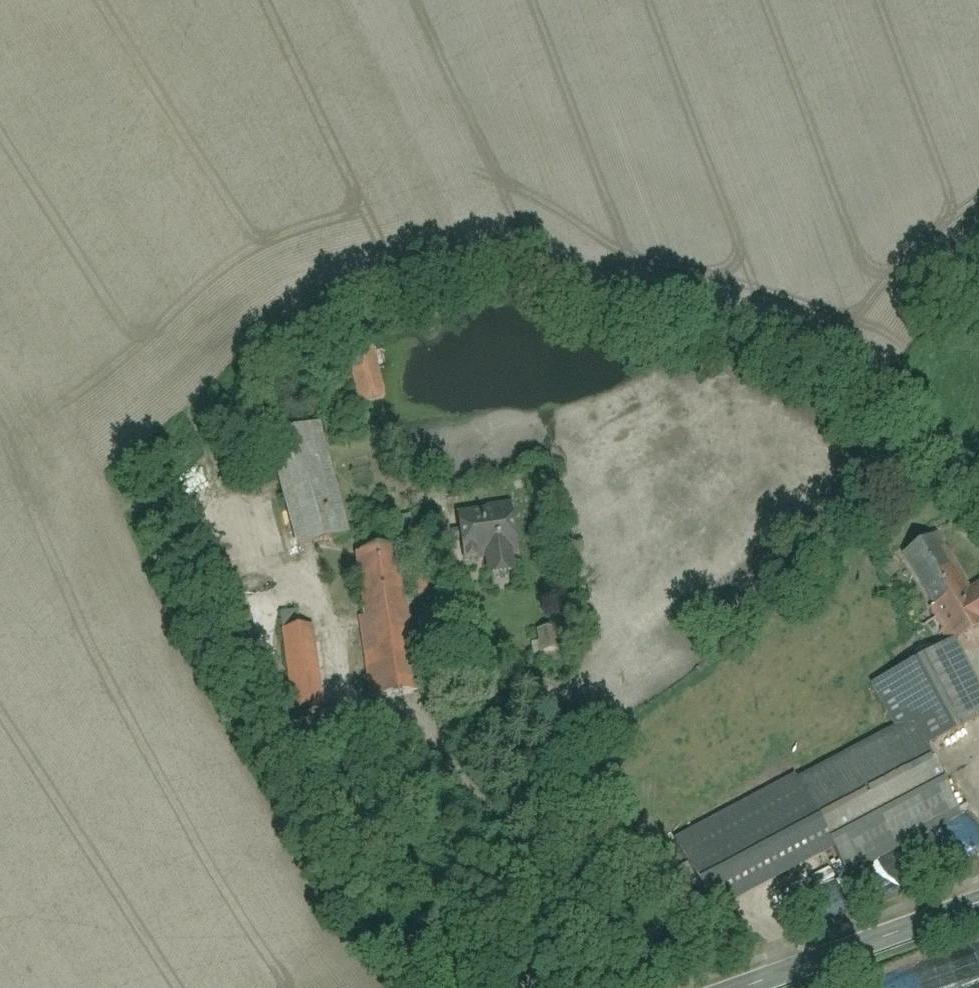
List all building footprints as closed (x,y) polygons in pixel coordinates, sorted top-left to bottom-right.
[(344,351),(358,408),(389,400),(375,343),(344,351)] [(334,425),(275,438),(300,544),(358,530),(334,425)] [(524,517),(471,521),(474,552),(493,551),(495,581),(521,579),(519,550),(527,549),(524,517)] [(947,642),(978,626),(978,583),(952,529),(902,554),(947,642)] [(355,557),(371,706),(428,700),(412,551),(355,557)] [(277,629),(286,716),(330,711),(320,624),(277,629)] [(876,684),(899,732),(803,778),(850,878),(966,822),(926,740),(978,715),(978,682),(960,643),(876,684)]
